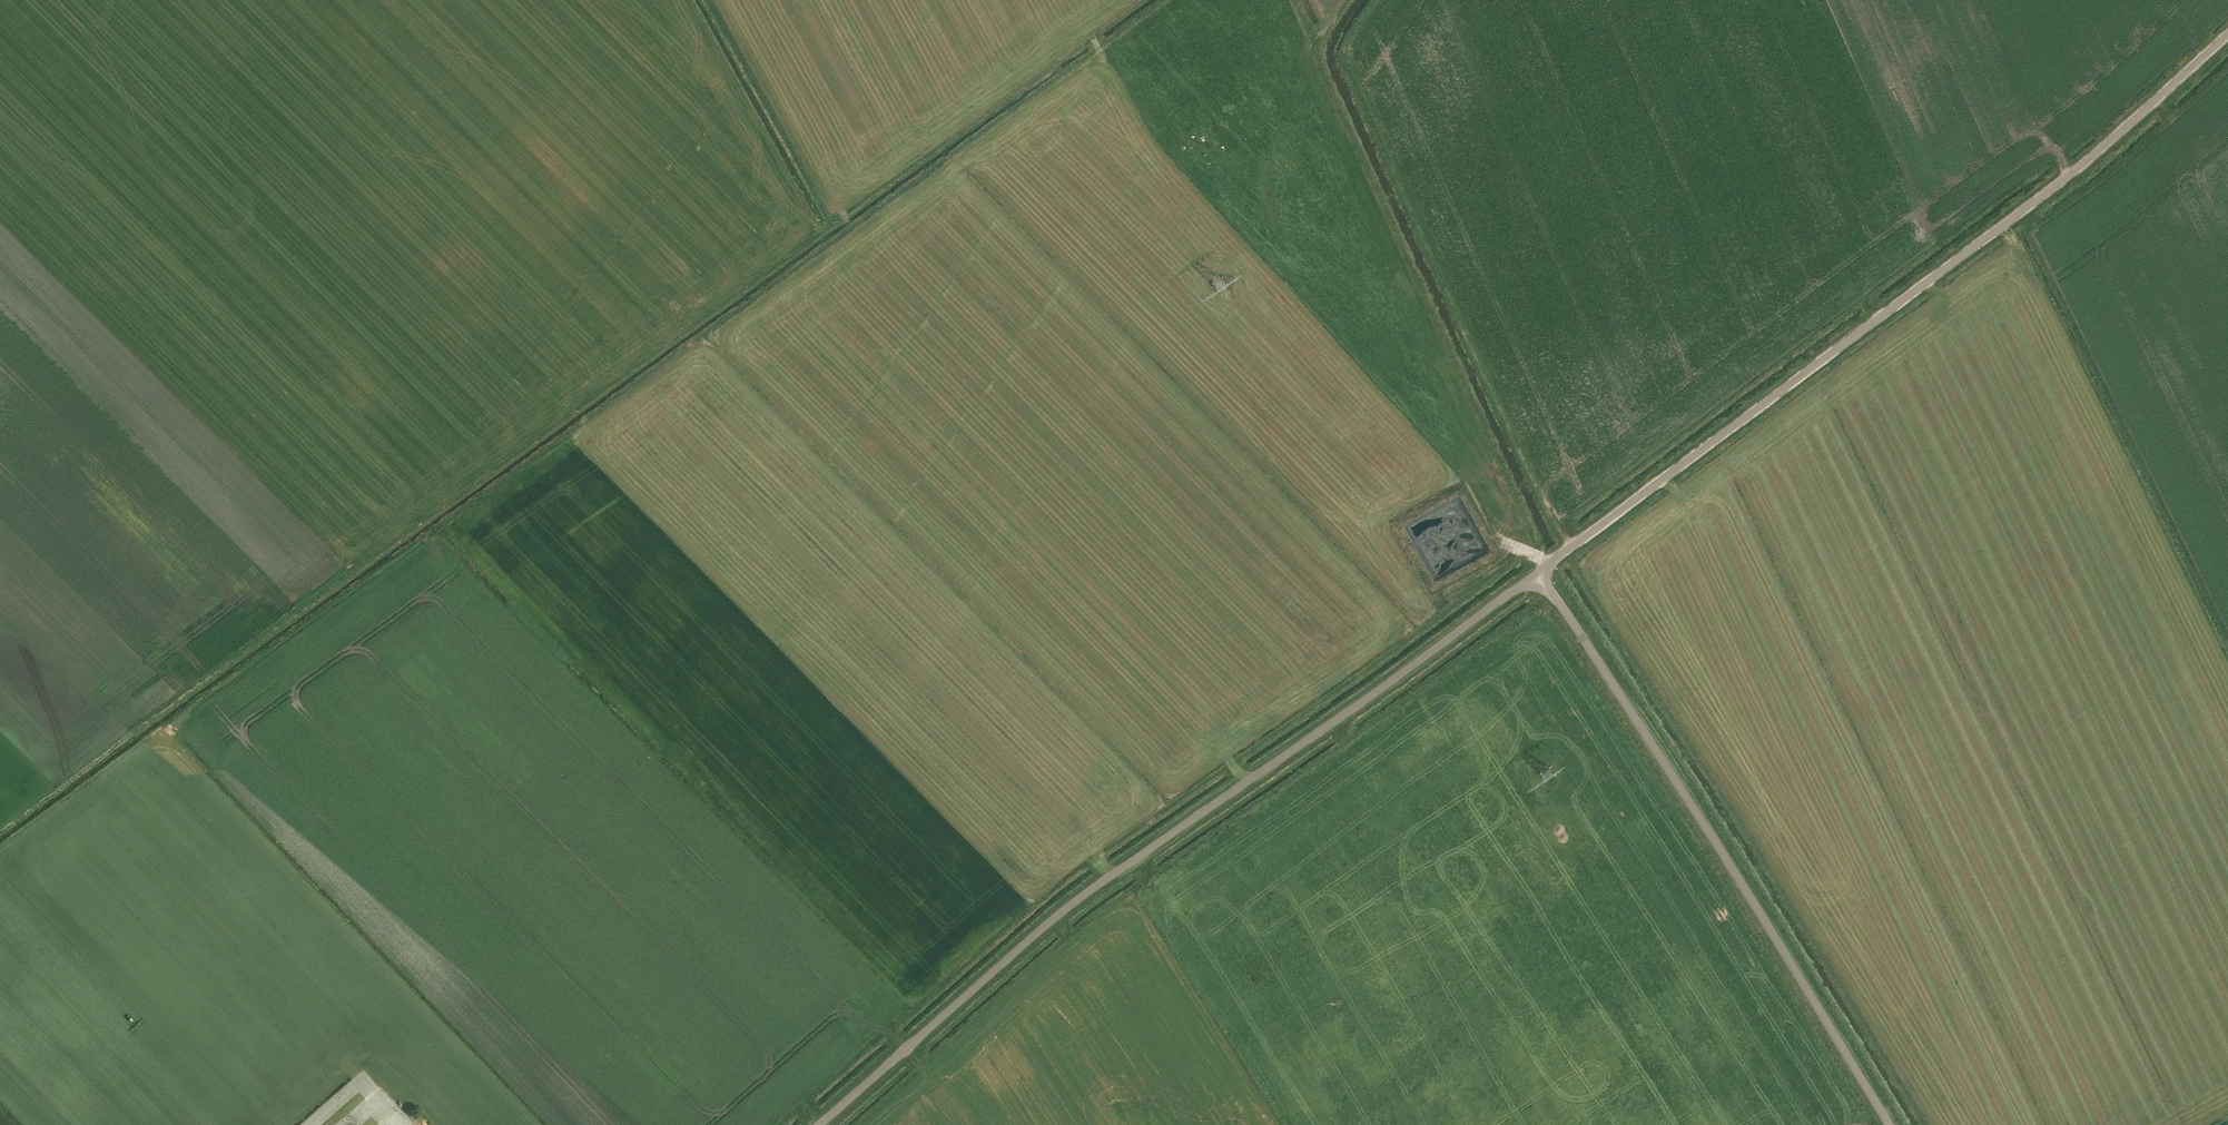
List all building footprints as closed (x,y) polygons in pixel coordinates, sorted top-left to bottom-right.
[(1460,499),(1445,508),(1451,518),(1466,509),(1460,499)]
